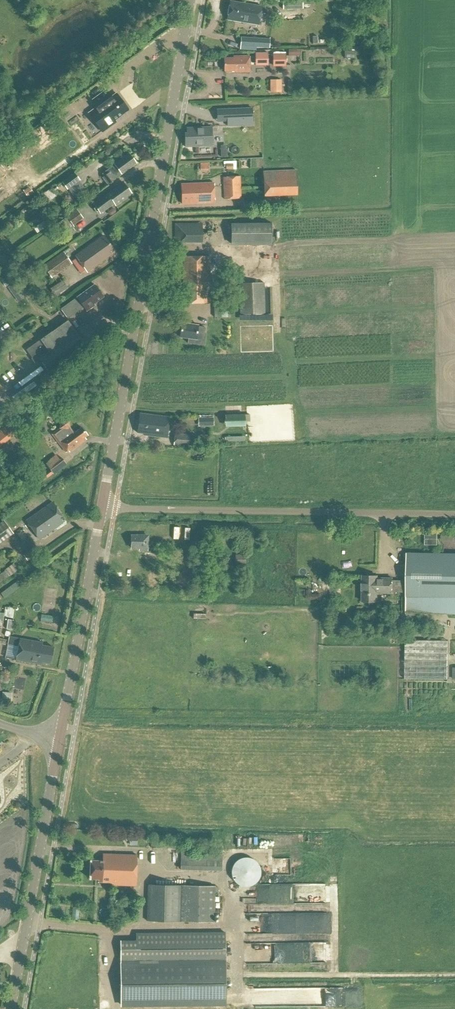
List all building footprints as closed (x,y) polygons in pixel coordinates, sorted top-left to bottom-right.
[(283,11),(303,10),(303,4),(303,0),(283,0),(283,11)] [(231,2),(227,21),(259,26),(262,7),(231,2)] [(257,38),(241,37),(240,46),(241,46),(241,50),(256,50),(256,47),(257,38)] [(256,66),(268,65),(268,53),(255,53),(256,66)] [(273,55),(273,67),(285,67),(285,55),(273,55)] [(224,59),(224,72),(235,72),(235,74),(250,74),(250,57),(234,57),(234,58),(224,59)] [(270,80),(270,93),(281,92),(280,80),(270,80)] [(117,94),(112,97),(106,90),(93,101),(98,108),(89,114),(102,132),(116,122),(114,120),(128,109),(117,94)] [(252,120),(252,108),(217,110),(217,122),(252,120)] [(185,134),(185,148),(199,147),(212,146),(212,127),(186,129),(187,134),(185,134)] [(121,174),(136,164),(129,154),(106,171),(108,174),(103,178),(108,185),(114,180),(114,179),(121,174)] [(258,171),(259,196),(295,194),(294,169),(258,171)] [(80,181),(75,174),(63,183),(68,190),(80,181)] [(224,199),(241,199),(240,177),(223,178),(224,199)] [(132,195),(124,183),(94,204),(100,214),(114,204),(116,206),(132,195)] [(214,204),(214,183),(182,185),(183,205),(214,204)] [(78,211),(67,218),(66,217),(57,224),(65,233),(74,227),(73,226),(83,219),(78,211)] [(33,228),(43,221),(40,216),(30,223),(33,228)] [(37,233),(47,226),(43,221),(33,228),(37,233)] [(270,244),(270,222),(224,223),(224,245),(270,244)] [(199,241),(198,223),(173,224),(174,242),(199,241)] [(113,249),(103,236),(75,257),(87,273),(112,255),(109,252),(113,249)] [(72,265),(63,253),(43,267),(52,279),(72,265)] [(211,305),(211,257),(184,257),(184,305),(211,305)] [(7,273),(0,278),(6,286),(13,281),(7,273)] [(55,296),(67,288),(62,281),(50,289),(55,296)] [(264,315),(264,284),(240,284),(241,315),(264,315)] [(15,285),(9,289),(15,297),(21,293),(15,285)] [(103,298),(94,285),(77,298),(61,309),(67,318),(83,307),(87,312),(95,306),(94,304),(103,298)] [(214,288),(214,305),(229,305),(229,297),(226,297),(226,288),(214,288)] [(61,305),(70,298),(67,294),(58,301),(61,305)] [(39,359),(48,372),(85,346),(68,321),(52,332),(26,350),(33,359),(34,358),(37,361),(39,359)] [(181,324),(179,338),(188,339),(188,343),(204,346),(206,333),(205,333),(206,328),(199,327),(199,326),(181,324)] [(234,415),(234,427),(246,426),(245,422),(245,417),(245,414),(234,415)] [(167,439),(170,418),(140,415),(137,433),(146,434),(146,436),(167,439)] [(213,426),(213,417),(198,418),(198,426),(213,426)] [(69,452),(86,440),(84,438),(87,436),(81,428),(73,433),(69,428),(70,422),(61,420),(61,429),(63,429),(68,435),(58,443),(63,450),(66,448),(69,452)] [(10,437),(4,433),(1,437),(7,442),(10,437)] [(192,448),(194,436),(175,434),(174,446),(192,448)] [(206,444),(207,435),(199,435),(199,444),(206,444)] [(53,475),(68,464),(63,458),(48,469),(53,475)] [(34,482),(36,485),(50,475),(48,471),(34,482)] [(62,517),(53,503),(26,521),(39,540),(63,524),(60,519),(62,517)] [(13,534),(4,522),(0,525),(0,544),(13,534)] [(437,533),(424,533),(424,545),(437,545),(437,533)] [(147,550),(147,536),(131,536),(131,548),(142,548),(142,550),(147,550)] [(27,562),(39,553),(35,547),(23,556),(27,562)] [(407,554),(406,581),(392,581),(392,579),(379,578),(379,577),(362,577),(361,602),(378,602),(378,594),(393,594),(393,593),(406,593),(406,613),(454,614),(454,555),(407,554)] [(20,586),(17,581),(0,591),(0,593),(2,597),(20,586)] [(1,621),(3,621),(4,617),(13,618),(14,608),(5,607),(4,613),(0,613),(0,626),(1,621)] [(41,662),(50,664),(53,648),(42,646),(43,643),(20,639),(16,660),(41,665),(41,662)] [(445,679),(445,641),(409,640),(409,643),(402,643),(401,678),(445,679)] [(3,643),(3,657),(12,657),(12,643),(3,643)] [(181,852),(180,870),(221,871),(221,853),(192,852),(181,852)] [(103,861),(91,860),(90,879),(99,879),(98,882),(111,882),(110,885),(136,886),(138,856),(103,854),(103,861)] [(243,858),(240,859),(237,860),(235,863),(233,866),(232,869),(231,872),(231,875),(232,877),(234,880),(235,882),(238,884),(241,886),(245,887),(248,887),(251,886),(254,884),(256,883),(258,880),(259,878),(260,875),(261,871),(260,868),(259,865),(257,862),(254,860),(252,858),(249,858),(246,857),(243,858)] [(290,872),(289,858),(277,859),(278,873),(290,872)] [(147,885),(147,921),(215,922),(215,887),(147,885)] [(135,941),(120,941),(120,1004),(225,1004),(225,933),(135,933),(135,941)] [(300,950),(301,962),(328,961),(327,942),(297,944),(297,950),(300,950)]
